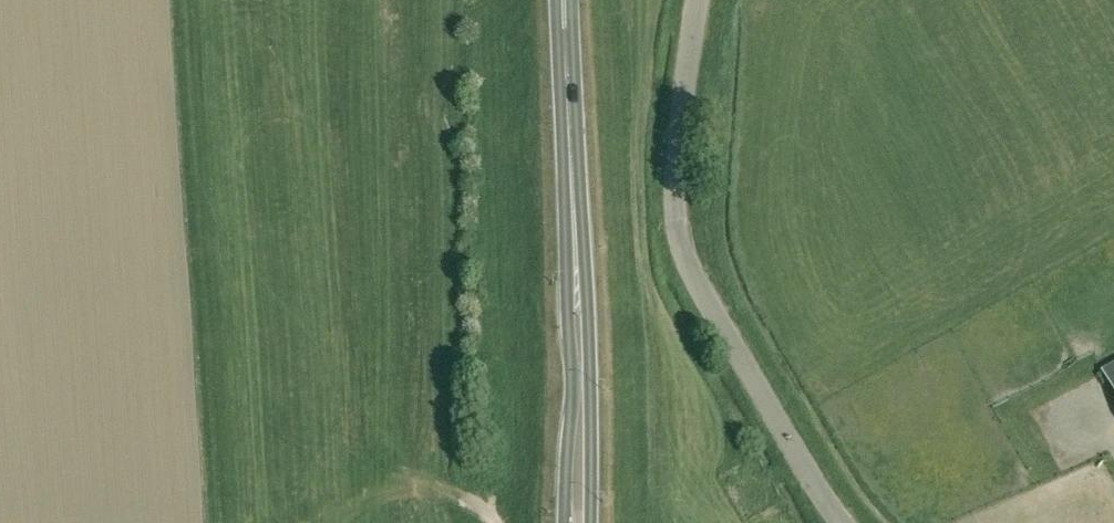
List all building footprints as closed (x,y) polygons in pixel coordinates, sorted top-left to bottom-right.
[(1101,371),(1113,396),(1113,364),(1101,371)]
